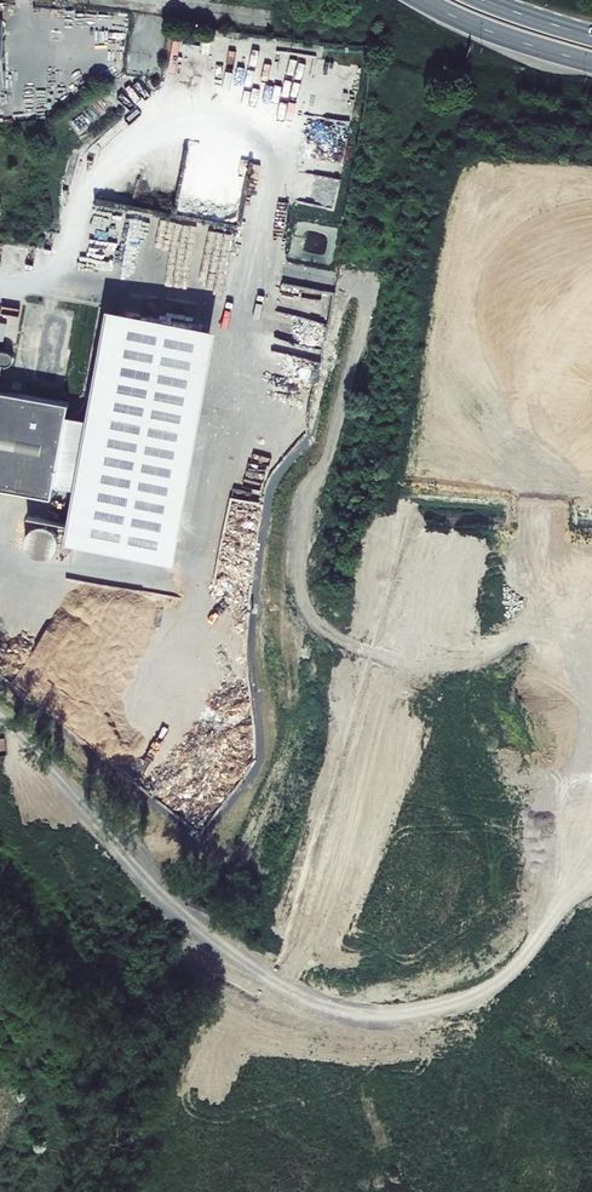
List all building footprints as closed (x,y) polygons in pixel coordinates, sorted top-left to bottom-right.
[(66,411),(53,484),(70,487),(61,538),(167,559),(211,331),(102,312),(84,414),(66,411)] [(43,317),(35,378),(56,381),(64,320),(43,317)] [(3,367),(5,367),(7,367),(10,366),(12,365),(13,364),(14,361),(14,359),(12,354),(11,353),(8,352),(6,352),(0,350),(0,385),(3,367)] [(67,402),(0,389),(0,487),(51,496),(53,484),(66,411),(67,402)] [(49,503),(48,518),(62,520),(64,505),(49,503)]
